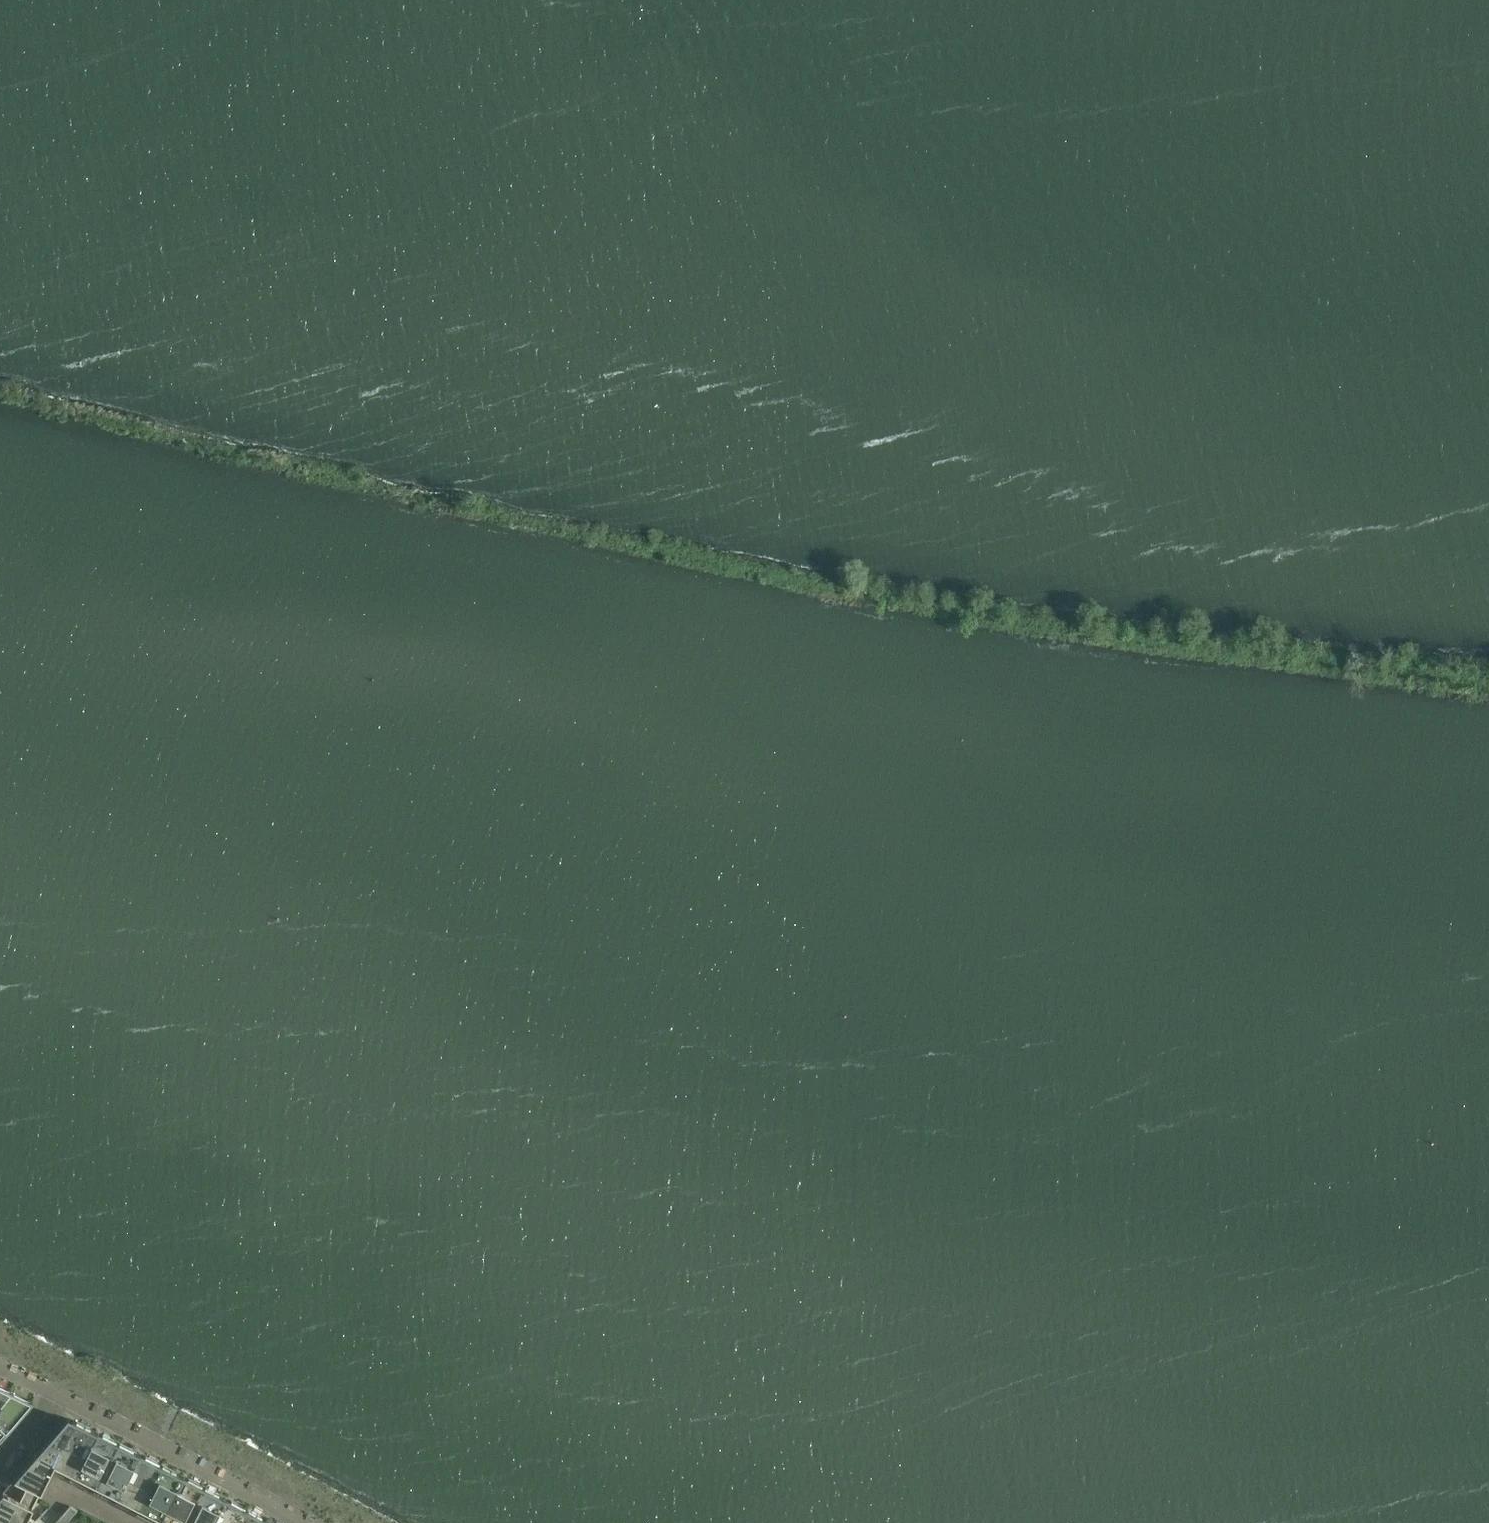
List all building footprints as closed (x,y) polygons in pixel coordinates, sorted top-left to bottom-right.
[(33,1402),(0,1385),(0,1439),(33,1402)] [(29,1515),(55,1463),(171,1522),(270,1522),(223,1498),(145,1458),(67,1418),(0,1495),(0,1522),(37,1522),(29,1515)] [(70,1506),(62,1515),(68,1521),(77,1510),(70,1506)]
